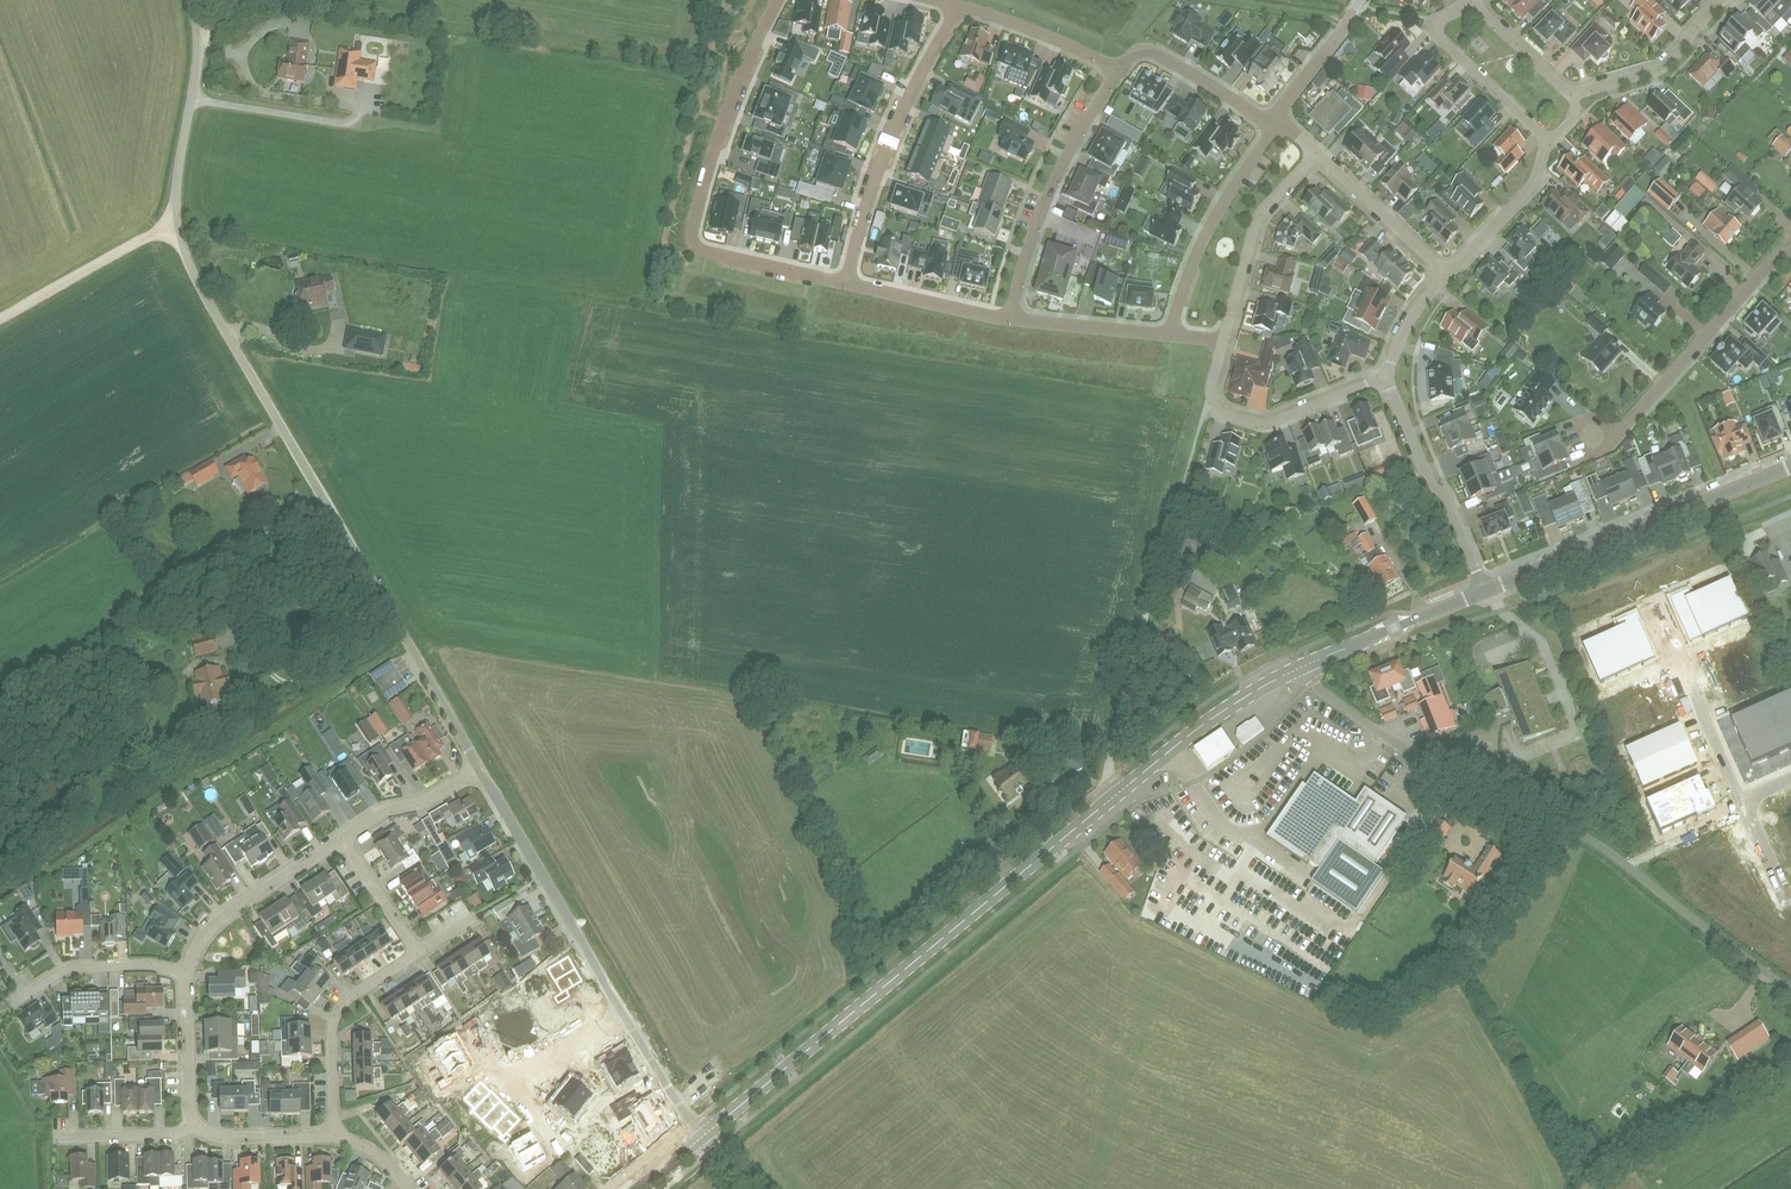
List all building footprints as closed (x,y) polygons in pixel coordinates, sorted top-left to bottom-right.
[(797,14),(795,13),(793,24),(806,26),(804,33),(818,35),(822,10),(815,9),(817,0),(800,0),(797,14)] [(1502,1),(1506,4),(1508,4),(1512,8),(1511,9),(1520,0),(1502,0),(1502,1)] [(1511,9),(1515,14),(1515,16),(1519,19),(1521,19),(1522,20),(1535,6),(1541,12),(1553,0),(1520,0),(1511,9)] [(1598,8),(1606,0),(1590,0),(1598,8)] [(1657,20),(1664,13),(1650,0),(1640,0),(1633,8),(1640,15),(1633,22),(1652,40),(1665,27),(1657,20)] [(1678,13),(1690,0),(1664,0),(1678,13)] [(1772,28),(1781,19),(1761,0),(1755,0),(1749,6),(1761,18),(1757,24),(1767,34),(1772,28)] [(1781,19),(1790,9),(1790,0),(1761,0),(1781,19)] [(246,12),(247,4),(232,1),(231,9),(246,12)] [(826,29),(846,32),(850,5),(831,2),(826,29)] [(884,49),(890,23),(882,21),(884,11),(867,8),(861,35),(871,37),(869,46),(884,49)] [(1179,12),(1175,19),(1171,25),(1177,29),(1173,36),(1188,45),(1192,39),(1206,47),(1214,34),(1200,25),(1202,22),(1187,13),(1185,15),(1179,12)] [(1609,14),(1604,19),(1615,30),(1620,24),(1609,14)] [(1553,15),(1536,33),(1541,38),(1541,40),(1544,43),(1546,43),(1547,44),(1554,37),(1563,46),(1577,31),(1567,22),(1564,19),(1560,22),(1553,15)] [(893,36),(890,50),(905,53),(907,43),(917,45),(923,19),(906,16),(904,26),(895,25),(893,36)] [(1728,29),(1745,45),(1743,43),(1753,33),(1759,39),(1764,33),(1753,23),(1748,28),(1737,18),(1728,29)] [(1608,59),(1608,56),(1607,54),(1610,51),(1609,50),(1611,47),(1611,45),(1611,42),(1610,39),(1608,37),(1596,25),(1572,51),(1584,62),(1590,56),(1598,64),(1601,61),(1604,61),(1606,60),(1608,59)] [(1736,66),(1741,61),(1751,51),(1745,45),(1728,29),(1727,29),(1729,31),(1719,41),(1730,51),(1725,56),(1736,66)] [(995,51),(984,47),(988,37),(984,36),(985,33),(976,30),(975,33),(972,31),(966,48),(964,47),(960,57),(978,64),(979,61),(989,65),(995,51)] [(1382,58),(1374,67),(1377,70),(1388,81),(1400,68),(1407,61),(1408,60),(1407,59),(1401,54),(1410,45),(1404,40),(1401,40),(1392,31),(1385,38),(1387,40),(1375,52),(1382,58)] [(840,52),(849,54),(852,36),(843,34),(840,52)] [(1243,67),(1251,58),(1260,46),(1247,36),(1241,44),(1233,38),(1216,58),(1230,69),(1235,62),(1243,67)] [(289,59),(306,62),(309,45),(292,42),(289,59)] [(1288,61),(1266,44),(1249,64),(1256,69),(1250,77),(1260,85),(1258,87),(1267,94),(1277,81),(1276,80),(1284,70),(1282,69),(1288,61)] [(797,53),(791,50),(786,48),(781,57),(779,56),(776,65),(778,65),(773,75),(791,83),(792,80),(793,80),(795,76),(794,76),(803,56),(814,62),(819,53),(801,45),(797,53)] [(1027,89),(1036,72),(1036,71),(1028,68),(1033,55),(1007,45),(1007,47),(1005,46),(1002,53),(1004,54),(1000,63),(1020,71),(1014,84),(1027,89)] [(336,86),(336,87),(337,87),(344,88),(355,90),(357,79),(364,80),(374,81),(376,64),(367,63),(360,61),(361,53),(356,52),(341,50),(337,76),(336,86)] [(1789,52),(1783,60),(1790,67),(1790,54),(1789,52)] [(827,62),(832,64),(842,68),(846,60),(831,53),(827,62)] [(1689,75),(1703,87),(1718,72),(1726,79),(1735,70),(1724,60),(1718,67),(1707,56),(1689,75)] [(1421,64),(1415,59),(1400,76),(1412,87),(1418,81),(1425,87),(1441,70),(1435,65),(1437,63),(1430,57),(1428,58),(1427,57),(1421,64)] [(306,65),(306,62),(289,59),(288,63),(281,62),(279,78),(304,82),(307,66),(306,65)] [(1043,69),(1037,82),(1030,97),(1045,104),(1050,93),(1060,97),(1061,95),(1064,96),(1067,88),(1065,87),(1072,71),(1065,68),(1066,66),(1058,62),(1057,65),(1055,64),(1051,73),(1043,69)] [(869,71),(880,75),(883,68),(872,65),(869,71)] [(852,89),(877,100),(878,98),(880,99),(884,90),(882,89),(883,87),(866,80),(869,73),(856,67),(850,80),(855,82),(852,89)] [(1158,115),(1167,102),(1160,99),(1167,86),(1144,73),(1142,76),(1140,75),(1137,81),(1138,82),(1134,90),(1151,99),(1146,108),(1158,115)] [(982,94),(989,79),(982,75),(978,84),(969,80),(965,86),(982,94)] [(1445,81),(1445,82),(1428,99),(1438,109),(1446,100),(1454,107),(1469,91),(1465,87),(1465,85),(1461,81),(1459,81),(1458,80),(1451,87),(1445,81)] [(952,85),(948,93),(940,89),(939,90),(936,91),(934,96),(935,98),(931,104),(955,116),(960,107),(969,112),(976,97),(952,85)] [(1373,90),(1357,87),(1355,99),(1370,102),(1373,90)] [(876,103),(877,100),(852,89),(843,109),(852,113),(853,113),(856,107),(871,113),(871,112),(874,113),(878,104),(876,103)] [(761,101),(760,105),(786,115),(790,105),(795,107),(799,96),(782,90),(779,96),(768,92),(765,91),(765,92),(763,91),(759,100),(761,101)] [(1340,121),(1346,126),(1361,111),(1354,105),(1349,110),(1332,94),(1330,97),(1328,95),(1325,98),(1327,100),(1325,102),(1323,100),(1315,108),(1317,110),(1311,117),(1329,134),(1340,121)] [(1692,114),(1688,110),(1677,99),(1671,105),(1660,94),(1655,100),(1654,99),(1651,99),(1648,102),(1648,104),(1649,105),(1648,106),(1665,123),(1672,116),(1677,121),(1680,118),(1685,123),(1692,116),(1692,114)] [(1193,102),(1189,107),(1176,99),(1168,112),(1181,120),(1178,124),(1193,133),(1207,111),(1193,102)] [(1481,130),(1495,115),(1481,102),(1463,121),(1472,129),(1464,137),(1476,148),(1487,137),(1481,130)] [(781,126),(786,115),(760,105),(758,110),(756,109),(752,117),(755,118),(754,120),(756,121),(764,123),(763,124),(768,126),(765,132),(782,138),(787,128),(781,126)] [(893,105),(888,115),(893,118),(898,108),(893,105)] [(862,124),(850,119),(852,113),(843,109),(839,107),(836,115),(841,117),(836,129),(831,127),(831,128),(860,139),(862,134),(864,135),(867,127),(865,127),(866,126),(862,124)] [(1720,120),(1720,108),(1708,108),(1707,119),(1720,120)] [(1623,112),(1611,124),(1630,142),(1647,123),(1638,114),(1632,120),(1623,112)] [(921,133),(928,119),(920,115),(913,129),(921,133)] [(1030,133),(1024,130),(1006,121),(998,136),(1005,139),(1000,149),(1026,162),(1029,155),(1031,154),(1033,150),(1032,148),(1033,146),(1025,142),(1030,133)] [(928,122),(923,136),(950,147),(954,139),(948,137),(950,131),(928,122)] [(1224,122),(1218,129),(1211,124),(1193,149),(1206,158),(1214,147),(1222,153),(1227,147),(1232,150),(1240,139),(1235,136),(1238,132),(1224,122)] [(1356,159),(1373,141),(1362,131),(1365,128),(1359,122),(1347,135),(1347,136),(1349,133),(1354,138),(1344,148),(1356,159)] [(1134,142),(1138,144),(1143,134),(1127,125),(1121,134),(1134,142)] [(1044,126),(1041,132),(1049,136),(1052,130),(1044,126)] [(1612,153),(1615,153),(1618,156),(1625,148),(1602,126),(1596,132),(1583,145),(1602,163),(1612,153)] [(823,148),(836,153),(839,146),(847,149),(855,153),(860,139),(831,128),(823,148)] [(1660,129),(1655,135),(1667,147),(1673,141),(1660,129)] [(1517,150),(1524,143),(1511,130),(1494,147),(1504,156),(1496,164),(1505,174),(1523,155),(1517,150)] [(1098,136),(1094,144),(1119,158),(1122,151),(1127,154),(1134,142),(1121,134),(1118,140),(1104,132),(1101,137),(1098,136)] [(1416,146),(1422,136),(1414,132),(1409,142),(1416,146)] [(776,179),(781,164),(770,161),(775,146),(752,138),(752,137),(746,135),(743,143),(745,144),(742,153),(751,156),(751,158),(757,160),(758,158),(759,159),(755,172),(776,179)] [(947,155),(950,147),(923,136),(917,149),(939,157),(941,153),(947,155)] [(1772,146),(1785,158),(1790,152),(1790,144),(1781,136),(1781,137),(1773,145),(1772,146)] [(1373,141),(1356,159),(1368,171),(1370,168),(1378,160),(1384,166),(1396,153),(1385,143),(1380,148),(1373,141)] [(961,152),(967,154),(970,147),(964,144),(961,152)] [(1119,158),(1094,144),(1090,151),(1092,153),(1089,158),(1103,166),(1100,172),(1103,174),(1111,178),(1113,179),(1120,167),(1115,165),(1119,158)] [(823,163),(821,171),(846,179),(847,176),(849,177),(852,167),(850,167),(850,165),(834,160),(836,153),(823,148),(819,162),(823,163)] [(937,162),(939,157),(917,149),(912,161),(940,173),(943,165),(937,162)] [(967,154),(961,152),(958,159),(964,161),(967,154)] [(1580,164),(1572,157),(1560,170),(1579,188),(1586,181),(1598,193),(1608,182),(1585,159),(1580,164)] [(1141,158),(1137,166),(1144,170),(1148,162),(1141,158)] [(1118,175),(1127,179),(1135,165),(1126,160),(1118,175)] [(940,173),(912,161),(907,175),(928,184),(930,178),(936,181),(940,173)] [(1408,199),(1417,189),(1408,181),(1411,178),(1398,166),(1394,170),(1393,169),(1387,175),(1388,176),(1381,183),(1394,196),(1397,192),(1401,192),(1408,199)] [(1736,212),(1738,209),(1749,219),(1762,205),(1746,190),(1751,184),(1732,167),(1725,175),(1732,181),(1731,182),(1740,190),(1738,192),(1735,192),(1731,197),(1732,199),(1727,204),(1736,212)] [(953,170),(950,177),(956,180),(959,173),(953,170)] [(1111,178),(1103,174),(1096,170),(1093,177),(1082,172),(1075,185),(1095,194),(1099,186),(1105,189),(1111,178)] [(1201,196),(1192,191),(1197,183),(1173,170),(1165,184),(1173,189),(1167,199),(1192,212),(1201,196)] [(846,179),(821,171),(817,184),(841,192),(846,179)] [(1696,180),(1703,186),(1709,179),(1702,173),(1696,180)] [(983,190),(1006,199),(1012,184),(988,175),(983,190)] [(1460,193),(1453,200),(1471,218),(1483,205),(1474,197),(1480,192),(1480,191),(1479,191),(1476,187),(1475,187),(1473,185),(1463,175),(1452,186),(1453,187),(1460,193)] [(953,187),(956,180),(950,177),(947,185),(953,187)] [(1631,178),(1623,188),(1630,193),(1638,184),(1631,178)] [(1669,211),(1680,198),(1661,181),(1649,194),(1669,211)] [(1696,184),(1690,191),(1699,199),(1705,192),(1696,184)] [(1092,202),(1095,194),(1075,185),(1069,199),(1081,204),(1078,210),(1093,217),(1098,205),(1092,202)] [(811,187),(807,198),(821,202),(824,191),(815,188),(811,187)] [(1625,220),(1646,197),(1635,188),(1615,210),(1625,220)] [(891,199),(893,200),(891,207),(917,215),(921,204),(930,207),(934,194),(921,189),(919,196),(907,192),(897,189),(896,191),(894,190),(891,199)] [(1617,189),(1611,196),(1617,202),(1623,195),(1617,189)] [(1001,214),(1001,213),(1006,199),(983,190),(977,205),(982,207),(1001,214)] [(1323,198),(1316,191),(1304,203),(1323,221),(1330,214),(1339,222),(1350,211),(1329,192),(1323,198)] [(1568,193),(1562,199),(1555,192),(1552,195),(1549,195),(1545,200),(1545,202),(1543,205),(1562,224),(1569,217),(1578,225),(1589,213),(1568,193)] [(713,218),(714,218),(712,229),(712,230),(713,230),(713,229),(731,234),(732,234),(734,223),(739,224),(745,198),(734,195),(732,204),(717,201),(717,200),(716,200),(716,201),(712,217),(712,218),(713,218)] [(752,199),(747,219),(754,221),(750,238),(756,239),(756,240),(764,242),(771,213),(757,210),(759,201),(752,199)] [(1446,244),(1457,232),(1450,225),(1455,219),(1436,201),(1426,212),(1434,218),(1426,226),(1446,244)] [(1606,206),(1598,215),(1606,222),(1614,213),(1606,206)] [(978,219),(999,227),(1004,214),(1001,213),(1001,214),(982,207),(978,219)] [(1409,207),(1402,215),(1410,223),(1418,215),(1409,207)] [(1073,223),(1073,222),(1078,213),(1068,208),(1063,218),(1073,223)] [(1726,246),(1741,229),(1719,209),(1704,226),(1714,235),(1726,246)] [(1176,229),(1178,226),(1181,218),(1168,211),(1162,222),(1158,220),(1151,235),(1175,247),(1182,231),(1176,229)] [(771,213),(764,242),(772,244),(772,243),(778,244),(782,227),(789,229),(792,215),(785,213),(784,216),(771,213)] [(1321,235),(1311,225),(1301,216),(1295,222),(1290,217),(1281,227),(1282,227),(1280,232),(1279,231),(1275,244),(1294,249),(1295,247),(1294,247),(1297,238),(1299,236),(1300,237),(1302,235),(1312,245),(1321,235)] [(1596,216),(1591,223),(1599,229),(1604,221),(1596,216)] [(803,232),(800,244),(799,249),(802,249),(802,252),(810,254),(810,251),(813,252),(819,226),(819,224),(795,218),(792,229),(803,232)] [(960,224),(943,218),(940,228),(957,233),(960,224)] [(994,239),(999,227),(978,219),(973,232),(994,239)] [(1679,222),(1670,242),(1680,246),(1683,239),(1689,227),(1679,222)] [(1546,224),(1536,233),(1543,240),(1553,231),(1546,224)] [(838,241),(842,226),(833,225),(832,229),(819,226),(813,252),(814,251),(822,253),(821,253),(827,254),(829,248),(828,248),(830,240),(838,241)] [(1523,227),(1507,244),(1509,245),(1513,250),(1507,256),(1512,260),(1525,272),(1535,261),(1529,256),(1537,249),(1526,239),(1530,234),(1523,227)] [(877,266),(896,271),(900,253),(908,255),(912,237),(903,235),(901,245),(883,241),(881,249),(879,248),(877,258),(879,258),(877,266)] [(1128,251),(1131,243),(1112,237),(1109,244),(1128,251)] [(1412,273),(1404,266),(1405,265),(1399,258),(1398,259),(1390,252),(1384,258),(1379,253),(1381,250),(1373,242),(1361,254),(1369,263),(1372,260),(1377,265),(1376,267),(1381,271),(1380,273),(1380,276),(1384,280),(1386,280),(1388,278),(1399,288),(1404,282),(1407,282),(1411,277),(1411,275),(1412,273)] [(1571,242),(1563,250),(1572,258),(1579,251),(1571,242)] [(1694,267),(1705,254),(1693,244),(1682,256),(1681,255),(1668,270),(1689,288),(1702,274),(1694,267)] [(1337,245),(1328,254),(1335,260),(1343,252),(1337,245)] [(1050,247),(1044,267),(1037,293),(1064,301),(1077,255),(1050,247)] [(1094,250),(1087,247),(1083,256),(1090,259),(1094,250)] [(1615,248),(1602,263),(1611,271),(1624,256),(1615,248)] [(924,277),(941,281),(947,254),(930,251),(929,255),(915,251),(911,267),(926,270),(924,277)] [(969,269),(972,257),(958,253),(955,268),(963,270),(959,285),(985,291),(989,273),(969,269)] [(1345,254),(1337,268),(1347,275),(1356,261),(1345,254)] [(1269,269),(1264,287),(1289,293),(1294,276),(1293,276),(1296,263),(1281,259),(1279,268),(1280,269),(1280,272),(1269,269)] [(1491,261),(1475,278),(1493,295),(1505,283),(1510,288),(1519,278),(1506,266),(1502,262),(1497,267),(1492,263),(1491,261)] [(1671,287),(1661,278),(1646,265),(1640,273),(1665,294),(1671,287)] [(1097,268),(1093,282),(1100,284),(1095,301),(1096,301),(1096,304),(1104,306),(1105,304),(1111,305),(1118,280),(1108,277),(1110,272),(1097,268)] [(1567,277),(1561,286),(1574,295),(1580,287),(1567,277)] [(296,285),(298,293),(297,295),(295,296),(296,300),(298,301),(300,301),(302,310),(328,304),(326,294),(334,292),(332,279),(323,281),(322,279),(296,285)] [(1360,304),(1382,316),(1390,302),(1377,295),(1380,289),(1366,279),(1358,292),(1365,296),(1360,304)] [(1155,293),(1153,292),(1136,290),(1137,282),(1126,281),(1122,295),(1129,295),(1127,309),(1153,312),(1153,310),(1155,310),(1157,300),(1154,300),(1155,293)] [(1536,290),(1526,281),(1521,286),(1526,291),(1521,297),(1526,301),(1536,290)] [(1555,287),(1547,295),(1555,303),(1563,296),(1555,287)] [(1632,315),(1641,322),(1643,320),(1653,329),(1666,314),(1656,306),(1660,301),(1651,294),(1635,312),(1632,315)] [(1274,327),(1275,328),(1277,320),(1276,320),(1277,314),(1289,318),(1293,304),(1276,300),(1276,301),(1274,308),(1259,304),(1253,327),(1255,328),(1255,330),(1263,332),(1264,330),(1273,333),(1273,332),(1274,327)] [(1343,322),(1361,331),(1362,331),(1359,330),(1362,324),(1375,330),(1382,316),(1360,304),(1355,313),(1349,310),(1343,322)] [(1773,324),(1778,328),(1782,323),(1777,319),(1776,318),(1764,307),(1763,306),(1762,307),(1745,326),(1745,325),(1744,326),(1745,327),(1746,328),(1745,330),(1752,337),(1754,334),(1758,338),(1758,339),(1759,339),(1760,338),(1773,324)] [(1453,314),(1442,327),(1462,344),(1469,336),(1477,342),(1478,341),(1487,330),(1476,321),(1468,314),(1463,321),(1461,320),(1453,314)] [(350,328),(361,331),(364,318),(352,316),(350,328)] [(1602,338),(1610,330),(1593,316),(1586,324),(1602,338)] [(1332,322),(1328,332),(1339,336),(1329,362),(1344,368),(1349,355),(1351,354),(1364,359),(1370,344),(1346,335),(1349,329),(1332,322)] [(345,347),(345,349),(346,349),(356,351),(382,356),(386,336),(359,332),(350,330),(348,329),(348,331),(345,347)] [(1717,353),(1719,355),(1713,362),(1712,363),(1713,364),(1713,363),(1726,375),(1727,376),(1728,375),(1727,375),(1729,374),(1731,376),(1738,368),(1736,366),(1738,364),(1746,372),(1754,363),(1759,368),(1768,358),(1745,338),(1737,347),(1732,342),(1731,341),(1730,342),(1731,342),(1724,349),(1722,347),(1717,353)] [(1265,388),(1269,371),(1272,372),(1275,352),(1272,351),(1274,342),(1266,340),(1259,366),(1239,360),(1230,392),(1249,397),(1252,387),(1255,385),(1265,388)] [(1602,374),(1621,353),(1607,341),(1595,353),(1590,349),(1583,357),(1602,374)] [(1304,384),(1306,385),(1310,384),(1311,381),(1313,380),(1310,372),(1319,368),(1309,344),(1294,350),(1296,357),(1286,361),(1297,387),(1304,384)] [(1511,363),(1523,351),(1519,347),(1507,358),(1511,363)] [(1438,372),(1428,373),(1431,401),(1454,399),(1453,381),(1452,370),(1454,370),(1454,363),(1453,354),(1439,350),(1436,358),(1438,372)] [(1493,366),(1486,375),(1494,381),(1501,372),(1493,366)] [(1775,372),(1768,375),(1773,386),(1780,383),(1778,379),(1783,377),(1780,370),(1775,372)] [(1555,383),(1552,381),(1539,371),(1526,388),(1529,390),(1514,410),(1519,413),(1517,415),(1524,420),(1525,418),(1533,425),(1552,401),(1545,395),(1555,383)] [(1725,396),(1729,408),(1739,404),(1734,392),(1725,396)] [(1782,438),(1780,435),(1778,430),(1779,427),(1785,425),(1777,405),(1764,410),(1767,417),(1756,422),(1761,435),(1759,436),(1764,448),(1773,444),(1772,442),(1782,438)] [(1378,430),(1368,406),(1353,412),(1361,431),(1353,434),(1358,448),(1372,442),(1369,434),(1378,430)] [(1445,436),(1447,438),(1471,429),(1467,421),(1475,418),(1470,406),(1453,412),(1455,419),(1441,425),(1443,428),(1440,429),(1443,437),(1445,436)] [(1340,440),(1333,423),(1331,424),(1329,423),(1325,425),(1324,427),(1319,429),(1318,427),(1327,450),(1334,447),(1336,452),(1338,451),(1341,457),(1354,452),(1344,428),(1343,428),(1347,437),(1340,440)] [(1715,430),(1718,437),(1713,439),(1719,452),(1723,450),(1727,460),(1745,453),(1741,443),(1750,439),(1744,426),(1735,430),(1732,423),(1715,430)] [(1327,450),(1318,427),(1312,429),(1310,428),(1306,430),(1305,432),(1303,433),(1310,449),(1303,452),(1309,467),(1322,462),(1319,456),(1322,456),(1319,450),(1326,448),(1327,450)] [(1471,429),(1447,438),(1448,441),(1445,442),(1448,450),(1451,449),(1452,452),(1466,446),(1470,455),(1487,448),(1481,433),(1474,436),(1471,429)] [(1503,446),(1510,443),(1506,432),(1499,435),(1503,446)] [(1539,458),(1562,449),(1561,446),(1564,445),(1561,437),(1558,438),(1557,435),(1543,441),(1540,434),(1523,442),(1526,449),(1534,446),(1539,458)] [(1214,445),(1207,470),(1221,474),(1224,464),(1234,467),(1241,441),(1224,437),(1221,447),(1214,445)] [(1267,458),(1270,468),(1271,471),(1284,467),(1288,479),(1304,475),(1296,448),(1287,450),(1284,441),(1275,444),(1274,442),(1267,445),(1267,446),(1266,447),(1269,457),(1267,458)] [(1666,454),(1677,481),(1679,480),(1680,482),(1688,479),(1687,477),(1690,475),(1684,461),(1691,458),(1684,441),(1671,447),(1673,449),(1665,452),(1665,454),(1666,454)] [(1564,451),(1562,449),(1539,458),(1531,462),(1540,482),(1557,474),(1554,468),(1568,462),(1567,459),(1569,458),(1566,450),(1564,451)] [(1465,484),(1466,487),(1490,477),(1485,465),(1492,462),(1489,454),(1472,461),(1475,468),(1461,474),(1462,477),(1460,478),(1463,485),(1465,484)] [(1674,482),(1677,481),(1666,454),(1665,454),(1653,459),(1652,455),(1644,458),(1651,475),(1658,472),(1663,486),(1667,485),(1668,487),(1675,484),(1674,482)] [(226,469),(231,477),(237,474),(249,495),(256,491),(257,492),(258,493),(259,493),(261,493),(262,493),(263,493),(264,492),(265,491),(266,490),(266,489),(267,488),(267,487),(267,486),(266,485),(267,485),(253,460),(247,463),(244,459),(226,469)] [(1616,480),(1624,502),(1630,500),(1630,502),(1637,500),(1636,497),(1637,497),(1631,482),(1641,478),(1633,459),(1623,463),(1628,475),(1616,480)] [(211,462),(189,475),(180,480),(185,489),(194,483),(196,487),(218,474),(211,462)] [(1396,463),(1389,466),(1392,473),(1399,470),(1396,463)] [(1498,474),(1490,477),(1466,487),(1467,490),(1465,491),(1468,498),(1470,497),(1472,500),(1486,494),(1488,501),(1506,494),(1498,474)] [(1356,479),(1344,484),(1347,491),(1359,487),(1367,484),(1364,476),(1356,479)] [(1624,502),(1616,480),(1609,483),(1607,479),(1599,482),(1596,476),(1587,480),(1592,493),(1604,488),(1612,507),(1613,507),(1613,509),(1620,506),(1619,504),(1624,502)] [(1643,482),(1646,493),(1653,491),(1650,480),(1643,482)] [(1562,502),(1571,524),(1576,522),(1577,524),(1583,521),(1582,519),(1583,519),(1577,504),(1590,499),(1583,482),(1574,485),(1578,496),(1562,502)] [(1335,497),(1346,495),(1344,486),(1333,488),(1335,497)] [(1328,488),(1319,492),(1323,501),(1332,498),(1328,490),(1328,488)] [(1520,496),(1512,499),(1514,506),(1522,503),(1520,496)] [(1566,526),(1571,524),(1562,502),(1550,507),(1545,497),(1534,501),(1539,515),(1551,510),(1558,529),(1559,529),(1560,531),(1566,528),(1566,526)] [(1365,527),(1377,520),(1365,498),(1353,505),(1365,527)] [(1481,530),(1484,539),(1487,538),(1488,540),(1497,536),(1497,537),(1502,535),(1502,534),(1511,531),(1507,520),(1514,517),(1508,502),(1495,507),(1498,517),(1481,524),(1483,529),(1481,530)] [(1191,544),(1198,542),(1195,533),(1189,535),(1191,544)] [(1361,544),(1367,554),(1364,556),(1370,567),(1369,567),(1382,589),(1399,579),(1386,557),(1384,559),(1377,548),(1375,549),(1366,534),(1358,539),(1361,544)] [(1768,555),(1753,562),(1763,584),(1774,579),(1778,586),(1789,581),(1782,567),(1779,560),(1772,563),(1768,555)] [(1702,638),(1703,640),(1748,619),(1731,581),(1692,598),(1689,593),(1690,592),(1690,591),(1670,600),(1690,643),(1702,638)] [(1203,593),(1191,587),(1184,601),(1206,612),(1210,605),(1207,604),(1211,598),(1202,594),(1203,593)] [(1229,601),(1224,603),(1228,610),(1242,604),(1234,588),(1225,592),(1229,601)] [(1644,666),(1643,664),(1655,659),(1635,615),(1616,624),(1616,625),(1618,625),(1620,630),(1583,647),(1600,686),(1644,666)] [(1228,629),(1229,631),(1224,633),(1221,627),(1208,633),(1219,658),(1233,651),(1232,649),(1237,647),(1240,653),(1257,645),(1246,621),(1228,629)] [(196,658),(220,652),(214,630),(190,637),(196,658)] [(1758,639),(1712,660),(1723,683),(1716,686),(1726,708),(1747,699),(1778,685),(1758,639)] [(1384,669),(1393,689),(1401,686),(1404,694),(1416,689),(1409,671),(1403,673),(1399,664),(1394,666),(1394,665),(1384,669)] [(1485,698),(1493,717),(1511,709),(1524,742),(1555,729),(1528,664),(1497,676),(1503,690),(1485,698)] [(386,699),(400,689),(402,683),(390,666),(371,678),(386,699)] [(197,678),(192,679),(194,688),(195,696),(200,695),(202,704),(226,699),(224,690),(229,689),(228,683),(226,672),(221,673),(219,668),(196,672),(197,678)] [(1384,669),(1374,673),(1375,674),(1370,676),(1375,687),(1371,689),(1377,705),(1390,699),(1387,691),(1393,689),(1384,669)] [(1423,682),(1417,685),(1426,705),(1421,707),(1433,735),(1456,726),(1438,683),(1435,677),(1423,682)] [(1408,713),(1419,709),(1413,695),(1402,699),(1408,713)] [(1732,721),(1752,767),(1790,750),(1790,695),(1732,721)] [(389,705),(398,718),(405,713),(396,700),(389,705)] [(1387,722),(1399,717),(1394,705),(1382,710),(1387,722)] [(379,738),(389,732),(377,714),(367,720),(379,738)] [(1243,745),(1264,730),(1256,718),(1239,731),(1238,738),(1243,745)] [(367,720),(357,727),(369,745),(379,738),(367,720)] [(443,747),(431,729),(428,724),(416,732),(422,742),(415,746),(408,736),(414,745),(426,763),(427,765),(440,757),(436,751),(443,747)] [(1195,746),(1209,767),(1236,749),(1223,727),(1195,746)] [(1643,790),(1697,766),(1679,727),(1626,751),(1643,790)] [(166,740),(168,744),(170,748),(163,752),(168,759),(187,747),(179,733),(166,740)] [(968,750),(991,754),(993,736),(971,733),(968,750)] [(408,736),(401,741),(400,740),(388,748),(398,762),(404,757),(413,772),(426,763),(414,745),(408,736)] [(380,759),(387,754),(380,745),(367,753),(372,761),(365,766),(377,785),(392,775),(380,759)] [(869,766),(883,756),(877,748),(863,758),(869,766)] [(1070,763),(1075,773),(1084,768),(1078,758),(1070,763)] [(358,792),(356,788),(349,778),(356,773),(348,760),(336,767),(327,773),(332,779),(345,800),(358,792)] [(1029,787),(1030,785),(1028,783),(1026,782),(1022,780),(1023,775),(1018,774),(1012,767),(999,776),(998,775),(995,778),(995,779),(994,780),(998,786),(998,792),(1003,792),(1005,796),(1004,797),(1004,799),(1006,803),(1008,803),(1017,796),(1020,796),(1022,795),(1022,792),(1029,787)] [(310,768),(299,775),(311,792),(300,800),(314,821),(329,811),(316,792),(323,787),(310,768)] [(1272,837),(1321,871),(1312,883),(1357,914),(1384,873),(1375,867),(1408,819),(1366,790),(1354,806),(1341,797),(1343,794),(1315,775),(1272,837)] [(1698,820),(1717,812),(1710,794),(1707,795),(1700,780),(1647,804),(1661,834),(1697,818),(1698,820)] [(289,798),(284,790),(278,794),(283,802),(289,798)] [(283,841),(299,830),(297,827),(304,823),(289,801),(277,810),(282,817),(274,822),(280,831),(278,832),(283,841)] [(453,806),(448,809),(446,806),(428,816),(429,817),(433,825),(445,818),(445,820),(452,816),(458,827),(478,816),(469,801),(455,809),(453,806)] [(433,825),(429,817),(421,822),(436,848),(442,844),(435,832),(436,831),(433,825)] [(420,833),(414,820),(403,825),(409,838),(420,833)] [(1452,828),(1438,820),(1425,840),(1439,849),(1452,828)] [(245,836),(263,863),(266,861),(267,858),(273,854),(264,840),(270,836),(261,823),(244,835),(245,836)] [(202,824),(188,834),(192,840),(199,850),(213,841),(206,830),(202,824)] [(383,859),(401,847),(396,840),(402,836),(395,825),(384,833),(388,839),(375,847),(383,859)] [(469,862),(477,858),(476,855),(494,844),(486,830),(474,837),(470,831),(456,839),(469,862)] [(245,836),(234,843),(234,842),(223,848),(235,865),(245,859),(251,868),(257,864),(259,865),(263,863),(245,836)] [(1127,879),(1142,867),(1120,841),(1106,854),(1127,879)] [(442,844),(436,848),(439,852),(441,857),(451,851),(446,842),(442,844)] [(234,872),(228,864),(216,845),(203,854),(209,864),(202,869),(216,891),(230,882),(227,877),(234,872)] [(1448,868),(1446,872),(1446,874),(1445,876),(1447,878),(1445,882),(1455,888),(1459,881),(1466,885),(1464,889),(1473,894),(1480,883),(1482,885),(1493,867),(1494,868),(1502,855),(1489,846),(1473,871),(1471,870),(1473,867),(1472,865),(1469,863),(1467,863),(1466,865),(1456,858),(1450,868),(1448,868)] [(408,869),(419,861),(412,850),(406,855),(401,847),(383,859),(391,871),(404,863),(408,869)] [(433,863),(442,858),(441,856),(439,852),(430,858),(433,863)] [(161,864),(167,871),(174,878),(183,870),(170,856),(161,864)] [(504,886),(502,882),(513,876),(504,860),(494,866),(490,859),(469,871),(477,885),(487,879),(494,891),(504,886)] [(400,885),(408,897),(430,882),(419,865),(408,872),(412,877),(400,885)] [(79,889),(80,906),(80,913),(82,913),(91,913),(90,889),(90,884),(87,870),(81,870),(81,881),(81,889),(79,889)] [(457,881),(464,887),(472,879),(466,873),(457,881)] [(188,893),(197,885),(187,874),(178,882),(177,881),(165,893),(182,910),(194,899),(188,893)] [(313,883),(324,900),(331,896),(336,903),(349,895),(341,883),(333,888),(324,875),(313,883)] [(1134,894),(1119,875),(1110,883),(1125,901),(1134,894)] [(445,902),(436,889),(431,882),(430,882),(408,897),(416,909),(422,917),(445,902)] [(318,905),(324,900),(313,883),(301,890),(309,903),(303,907),(311,919),(322,912),(318,905)] [(56,910),(56,890),(46,890),(46,910),(56,910)] [(154,902),(147,893),(142,898),(149,906),(154,902)] [(471,900),(477,910),(486,905),(480,895),(471,900)] [(509,900),(493,909),(496,914),(500,922),(507,918),(515,932),(536,920),(529,907),(520,912),(514,915),(509,907),(512,905),(509,900)] [(272,909),(286,930),(287,932),(294,928),(297,932),(309,925),(301,912),(295,916),(285,901),(272,909)] [(116,917),(124,917),(124,905),(115,905),(116,917)] [(10,927),(4,932),(11,942),(16,938),(25,951),(30,948),(34,950),(40,946),(40,942),(35,934),(29,925),(35,921),(26,907),(15,915),(16,916),(21,924),(11,930),(10,927)] [(155,922),(145,936),(166,949),(175,934),(172,932),(179,921),(157,907),(150,919),(155,922)] [(273,939),(279,935),(286,930),(272,909),(259,918),(269,933),(263,937),(271,950),(278,946),(273,939)] [(68,935),(82,935),(82,915),(67,916),(67,920),(57,920),(57,937),(68,937),(68,935)] [(110,924),(101,924),(101,927),(102,945),(105,945),(107,947),(113,947),(114,945),(117,945),(117,943),(117,938),(124,938),(124,927),(124,917),(116,917),(110,917),(110,924)] [(519,940),(513,944),(516,949),(522,959),(535,951),(530,941),(534,939),(544,933),(536,920),(515,932),(519,940)] [(362,927),(366,933),(371,930),(368,924),(362,927)] [(366,933),(362,927),(357,931),(361,937),(366,933)] [(369,939),(379,953),(391,945),(382,931),(369,939)] [(324,937),(316,942),(323,952),(331,947),(324,937)] [(357,947),(367,961),(379,953),(369,939),(357,947)] [(338,944),(342,950),(347,947),(343,941),(338,944)] [(469,949),(483,971),(488,968),(483,960),(489,956),(480,941),(469,949)] [(342,950),(338,944),(333,948),(337,954),(342,950)] [(345,955),(355,969),(367,961),(357,947),(345,955)] [(469,949),(458,956),(468,971),(469,970),(474,967),(478,973),(478,974),(483,971),(469,949)] [(355,969),(345,955),(333,963),(343,977),(355,969)] [(302,979),(321,995),(330,983),(319,974),(324,968),(309,956),(301,966),(308,972),(302,979)] [(448,962),(462,985),(466,982),(462,975),(468,971),(458,956),(448,962)] [(568,956),(547,968),(554,981),(555,980),(575,968),(576,968),(568,956)] [(463,996),(468,993),(462,985),(448,962),(437,970),(446,985),(453,980),(463,996)] [(583,981),(575,968),(555,980),(562,993),(583,981)] [(233,988),(244,987),(244,973),(227,973),(227,982),(209,982),(209,999),(234,998),(233,988)] [(496,980),(505,993),(516,986),(507,973),(496,980)] [(311,1006),(321,995),(302,979),(296,987),(289,981),(280,991),(296,1003),(300,997),(311,1006)] [(424,979),(413,986),(427,1008),(443,997),(434,983),(429,987),(424,979)] [(137,985),(137,1001),(124,1001),(125,1016),(145,1015),(145,1008),(162,1008),(162,990),(148,990),(148,985),(137,985)] [(422,1011),(427,1008),(413,986),(402,993),(412,1008),(418,1004),(422,1011)] [(85,992),(85,1018),(99,1018),(99,1025),(108,1025),(107,991),(85,992)] [(114,1000),(122,999),(122,991),(114,992),(114,1000)] [(71,992),(71,999),(62,999),(63,1026),(72,1026),(72,1018),(85,1018),(85,992),(71,992)] [(402,993),(392,1000),(406,1021),(411,1018),(407,1012),(412,1008),(402,993)] [(572,995),(557,1004),(564,1017),(571,1013),(576,1022),(599,1008),(590,993),(588,995),(576,1002),(572,995)] [(401,1025),(406,1021),(392,1000),(380,1007),(390,1022),(397,1018),(401,1025)] [(14,1011),(7,1001),(0,1006),(0,1027),(10,1021),(6,1016),(14,1011)] [(119,1018),(118,1002),(110,1003),(110,1018),(119,1018)] [(45,1028),(57,1020),(48,1007),(41,1012),(37,1005),(17,1018),(27,1035),(43,1024),(45,1028)] [(532,1007),(512,1013),(521,1042),(534,1038),(533,1033),(530,1023),(537,1021),(532,1007)] [(512,1013),(491,1020),(496,1033),(502,1031),(507,1046),(521,1042),(512,1013)] [(205,1024),(206,1039),(237,1038),(236,1015),(222,1016),(222,1023),(205,1024)] [(142,1018),(129,1018),(129,1032),(137,1031),(137,1040),(138,1040),(161,1039),(161,1040),(163,1040),(163,1025),(154,1025),(142,1025),(142,1018)] [(288,1042),(311,1042),(310,1026),(297,1027),(296,1018),(280,1019),(281,1043),(288,1042)] [(60,1024),(52,1029),(53,1048),(61,1043),(60,1024)] [(1682,1028),(1669,1045),(1703,1071),(1716,1054),(1682,1028)] [(1765,1034),(1730,1049),(1736,1062),(1770,1047),(1765,1034)] [(380,1041),(380,1045),(371,1045),(371,1037),(353,1037),(353,1051),(380,1050),(394,1050),(388,1041),(380,1041)] [(237,1038),(206,1039),(206,1054),(223,1053),(223,1061),(238,1060),(237,1038)] [(138,1040),(138,1048),(127,1049),(127,1062),(141,1062),(141,1054),(161,1054),(161,1040),(161,1039),(138,1040)] [(436,1041),(420,1052),(425,1061),(429,1058),(436,1070),(439,1069),(462,1055),(455,1043),(450,1045),(441,1050),(436,1041)] [(297,1058),(302,1057),(311,1057),(311,1042),(288,1042),(281,1043),(281,1053),(281,1068),(297,1067),(297,1058)] [(718,1048),(711,1056),(716,1061),(715,1062),(720,1066),(728,1056),(718,1048)] [(380,1050),(353,1051),(354,1063),(372,1063),(372,1056),(380,1055),(380,1050)] [(603,1052),(594,1057),(599,1066),(603,1063),(610,1075),(631,1063),(624,1051),(617,1055),(608,1060),(603,1052)] [(445,1080),(437,1085),(441,1092),(454,1085),(450,1078),(460,1072),(469,1067),(462,1055),(439,1069),(445,1080)] [(111,1063),(103,1063),(103,1077),(111,1077),(111,1063)] [(354,1076),(381,1076),(380,1070),(372,1070),(372,1063),(354,1063),(354,1076)] [(631,1063),(610,1075),(610,1076),(617,1088),(638,1076),(631,1064),(631,1063)] [(67,1086),(75,1086),(75,1071),(60,1072),(61,1080),(50,1080),(50,1081),(42,1081),(43,1083),(38,1084),(38,1097),(43,1096),(43,1098),(51,1098),(51,1104),(67,1104),(67,1086)] [(381,1081),(381,1076),(354,1076),(355,1089),(373,1089),(373,1082),(381,1081)] [(153,1095),(161,1095),(160,1080),(145,1081),(146,1091),(137,1091),(138,1114),(153,1114),(153,1105),(153,1095)] [(122,1114),(138,1114),(137,1091),(125,1092),(125,1081),(115,1081),(115,1095),(122,1095),(122,1114)] [(242,1091),(233,1091),(234,1112),(248,1111),(247,1094),(255,1094),(255,1082),(242,1082),(242,1091)] [(463,1086),(450,1096),(460,1105),(465,1100),(474,1109),(491,1091),(481,1082),(474,1089),(470,1093),(463,1086)] [(592,1082),(588,1087),(598,1094),(599,1094),(592,1082)] [(234,1112),(233,1091),(225,1091),(225,1083),(212,1083),(212,1095),(220,1095),(220,1112),(234,1112)] [(572,1083),(563,1094),(585,1111),(585,1110),(594,1100),(598,1094),(588,1087),(584,1092),(572,1083)] [(97,1093),(87,1093),(82,1093),(82,1107),(87,1106),(87,1115),(103,1115),(103,1101),(111,1101),(111,1085),(97,1085),(97,1093)] [(285,1115),(285,1094),(276,1094),(276,1085),(262,1086),(262,1101),(270,1100),(270,1116),(285,1115)] [(309,1085),(299,1085),(292,1085),(293,1094),(285,1094),(285,1115),(300,1115),(300,1100),(310,1099),(309,1085)] [(474,1109),(472,1111),(482,1120),(501,1101),(501,1100),(491,1091),(474,1109)] [(351,1092),(351,1101),(359,1101),(360,1092),(351,1092)] [(563,1094),(554,1105),(578,1124),(587,1112),(585,1110),(585,1111),(563,1094)] [(636,1095),(611,1109),(613,1113),(620,1124),(636,1114),(649,1137),(652,1135),(654,1137),(663,1131),(662,1129),(666,1127),(660,1118),(662,1117),(662,1116),(659,1111),(658,1110),(656,1111),(651,1102),(643,1107),(636,1095)] [(501,1101),(482,1120),(492,1130),(494,1127),(493,1127),(510,1110),(501,1101)] [(384,1126),(406,1108),(403,1104),(396,1110),(391,1104),(376,1116),(384,1126)] [(392,1136),(407,1124),(403,1118),(410,1113),(406,1108),(384,1126),(392,1136)] [(510,1110),(493,1127),(494,1127),(501,1134),(499,1136),(505,1142),(512,1137),(508,1133),(515,1125),(520,1119),(510,1110)] [(404,1143),(422,1129),(419,1124),(412,1129),(407,1124),(392,1136),(400,1146),(404,1143)] [(413,1154),(438,1134),(435,1129),(427,1135),(422,1129),(404,1143),(413,1154)] [(438,1134),(413,1154),(422,1166),(441,1151),(435,1143),(442,1138),(438,1134)] [(532,1134),(508,1148),(515,1160),(539,1147),(532,1134)] [(596,1146),(584,1156),(591,1165),(593,1167),(600,1162),(607,1171),(608,1173),(629,1156),(619,1143),(612,1149),(609,1151),(607,1148),(601,1153),(596,1146)] [(539,1147),(515,1160),(523,1172),(546,1159),(539,1147)] [(454,1160),(439,1172),(448,1183),(465,1169),(460,1162),(467,1157),(460,1148),(450,1156),(454,1160)] [(145,1171),(137,1172),(138,1186),(151,1186),(159,1186),(159,1179),(159,1156),(145,1156),(145,1159),(145,1171)] [(159,1179),(168,1179),(168,1188),(180,1188),(182,1187),(182,1171),(174,1171),(174,1156),(159,1156),(159,1179)] [(109,1182),(129,1181),(128,1157),(109,1157),(109,1182)] [(81,1188),(95,1188),(95,1174),(87,1174),(87,1158),(72,1158),(72,1182),(81,1182),(81,1188)] [(307,1177),(307,1188),(320,1188),(320,1184),(329,1184),(329,1186),(337,1186),(338,1186),(338,1184),(338,1170),(330,1170),(333,1167),(329,1164),(329,1161),(327,1161),(324,1158),(321,1161),(314,1161),(314,1169),(314,1177),(307,1177)] [(208,1164),(208,1161),(193,1162),(194,1176),(187,1177),(187,1188),(208,1188),(207,1186),(207,1183),(208,1183),(207,1164),(208,1164)] [(279,1187),(279,1188),(303,1188),(303,1171),(294,1171),(293,1162),(276,1162),(277,1168),(275,1168),(275,1179),(277,1179),(277,1187),(279,1187)] [(562,1162),(552,1170),(561,1181),(563,1180),(566,1183),(558,1188),(583,1188),(562,1162)] [(259,1187),(258,1163),(242,1164),(242,1181),(235,1181),(235,1188),(249,1188),(249,1187),(259,1187)] [(208,1188),(230,1188),(229,1178),(222,1178),(222,1164),(208,1164),(207,1164),(208,1183),(207,1183),(207,1186),(208,1188)] [(336,1188),(362,1188),(368,1176),(353,1169),(349,1177),(344,1188),(338,1186),(337,1186),(336,1188)] [(448,1183),(452,1188),(464,1188),(481,1175),(478,1171),(471,1176),(465,1169),(448,1183)] [(464,1188),(480,1188),(477,1185),(485,1179),(481,1175),(464,1188)] [(521,1185),(525,1188),(540,1188),(530,1179),(521,1185)]
